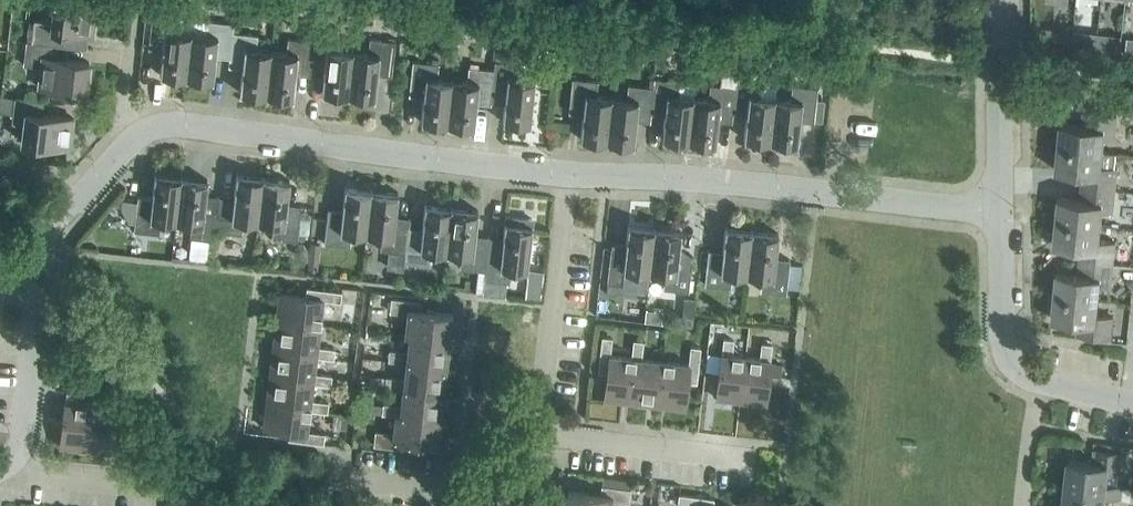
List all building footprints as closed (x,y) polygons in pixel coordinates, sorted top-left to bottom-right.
[(55,44),(62,45),(64,32),(92,35),(96,4),(59,0),(54,0),(51,21),(34,19),(32,41),(55,44)] [(186,77),(191,32),(176,30),(177,17),(152,14),(148,48),(162,50),(159,74),(186,77)] [(232,31),(233,23),(208,20),(206,33),(191,32),(186,77),(212,80),(215,56),(229,57),(232,31)] [(411,21),(409,33),(427,35),(428,23),(411,21)] [(1072,31),(1036,27),(1035,40),(1070,44),(1072,31)] [(498,30),(495,60),(505,61),(506,55),(510,55),(511,46),(514,46),(516,32),(498,30)] [(266,95),(271,49),(256,48),(257,34),(232,31),(229,57),(228,66),(242,68),(239,92),(266,95)] [(348,95),(353,50),(338,48),(339,34),(314,32),(313,40),(310,66),(324,68),(321,92),(348,95)] [(309,75),(310,66),(313,40),(288,38),(286,51),(271,49),(266,95),(292,98),(295,74),(309,75)] [(391,75),(395,40),(370,38),(368,51),(353,50),(348,95),(374,98),(377,74),(391,75)] [(54,57),(55,44),(32,41),(26,41),(23,64),(41,66),(38,86),(85,92),(89,62),(54,57)] [(447,124),(452,78),(437,77),(438,63),(413,60),(409,95),(423,97),(420,121),(447,124)] [(520,63),(505,61),(495,60),(494,69),(491,95),(505,97),(502,121),(529,124),(534,78),(518,77),(520,63)] [(490,104),(491,95),(494,69),(469,66),(467,80),(452,78),(447,124),(473,127),(476,102),(490,104)] [(606,141),(611,96),(596,94),(598,81),(572,78),(568,113),(582,114),(580,138),(606,141)] [(688,142),(693,96),(678,94),(679,81),(654,78),(653,87),(650,113),(651,113),(664,114),(662,139),(688,142)] [(770,142),(775,96),(760,94),(761,81),(736,78),(735,87),(736,87),(732,113),(733,113),(746,114),(743,139),(770,142)] [(650,121),(651,113),(650,113),(653,87),(628,84),(627,97),(611,96),(606,141),(633,144),(636,120),(650,121)] [(732,122),(733,113),(732,113),(736,87),(735,87),(710,84),(708,98),(693,96),(688,142),(715,144),(717,120),(732,122)] [(814,122),(814,120),(816,98),(817,87),(792,84),(790,98),(775,96),(770,142),(797,145),(799,120),(814,122)] [(1,96),(0,106),(0,112),(13,114),(14,97),(1,96)] [(23,123),(22,131),(21,140),(70,146),(74,118),(41,114),(43,101),(14,97),(13,114),(11,122),(23,123)] [(814,120),(822,121),(825,99),(816,98),(814,120)] [(1115,138),(1116,131),(1117,115),(1083,111),(1082,124),(1061,122),(1058,146),(1102,151),(1102,150),(1104,136),(1115,138)] [(1118,167),(1116,167),(1117,152),(1102,150),(1102,151),(1058,146),(1056,170),(1083,173),(1081,186),(1115,189),(1118,167)] [(176,222),(181,176),(154,173),(151,198),(137,196),(133,231),(159,233),(161,220),(176,222)] [(258,222),(263,176),(236,173),(233,198),(219,196),(218,205),(215,231),(216,231),(241,234),(242,220),(258,222)] [(218,205),(205,203),(207,179),(181,176),(176,222),(191,223),(189,237),(215,240),(216,231),(215,231),(218,205)] [(297,240),(301,205),(287,204),(289,179),(263,176),(258,222),(273,224),(271,237),(297,240)] [(366,234),(371,189),(345,186),(342,210),(328,208),(324,243),(349,246),(351,233),(366,234)] [(1113,212),(1115,189),(1081,186),(1080,199),(1059,196),(1056,220),(1100,225),(1102,211),(1113,212)] [(408,227),(409,218),(395,216),(398,192),(371,189),(366,234),(381,236),(380,249),(389,250),(387,267),(403,269),(404,261),(405,252),(408,227)] [(446,252),(452,207),(425,204),(422,228),(408,227),(405,252),(404,261),(429,264),(431,250),(446,252)] [(311,232),(314,206),(303,205),(300,231),(311,232)] [(478,210),(452,207),(446,252),(461,254),(460,267),(485,270),(488,245),(489,245),(490,236),(476,234),(478,210)] [(527,270),(532,225),(533,218),(506,215),(505,222),(502,246),(489,245),(488,245),(485,270),(484,279),(509,282),(511,269),(527,270)] [(1099,239),(1100,225),(1056,220),(1054,244),(1081,247),(1079,260),(1113,264),(1116,241),(1099,239)] [(611,247),(607,282),(622,283),(621,290),(647,293),(647,289),(649,273),(654,227),(628,224),(625,249),(611,247)] [(688,291),(692,256),(678,255),(681,230),(654,227),(649,273),(664,275),(663,288),(688,291)] [(747,275),(752,230),(725,227),(722,251),(708,250),(704,284),(730,287),(732,274),(747,275)] [(786,294),(789,259),(775,257),(778,233),(752,230),(747,275),(762,277),(760,291),(786,294)] [(1111,286),(1113,264),(1079,260),(1078,273),(1057,271),(1055,294),(1099,299),(1100,285),(1111,286)] [(533,274),(530,298),(542,300),(545,275),(533,274)] [(340,301),(341,291),(306,287),(305,296),(279,293),(276,319),(319,325),(323,299),(340,301)] [(1097,314),(1099,299),(1055,294),(1052,318),(1079,321),(1077,334),(1112,338),(1114,315),(1097,314)] [(449,338),(452,313),(419,309),(421,301),(391,297),(389,311),(407,313),(405,333),(409,334),(409,333),(449,338)] [(685,297),(682,325),(692,326),(694,313),(695,298),(685,297)] [(317,346),(319,325),(276,319),(272,346),(316,352),(316,356),(333,358),(334,348),(317,346)] [(446,365),(449,338),(409,333),(409,334),(407,352),(389,349),(388,360),(406,362),(406,360),(446,365)] [(635,358),(631,357),(610,355),(612,337),(602,336),(598,371),(607,372),(604,399),(631,402),(635,358)] [(691,337),(690,346),(701,347),(706,348),(707,339),(691,337)] [(740,400),(745,356),(732,355),(733,339),(723,338),(721,354),(721,353),(715,398),(740,400)] [(657,405),(662,361),(641,358),(643,341),(633,340),(631,357),(635,358),(631,402),(657,405)] [(770,359),(771,344),(761,343),(759,358),(745,356),(740,400),(765,403),(770,359)] [(314,373),(316,356),(316,352),(272,346),(269,373),(313,378),(312,383),(330,385),(331,375),(314,373)] [(696,382),(701,347),(690,346),(688,364),(662,361),(657,405),(685,408),(687,381),(696,382)] [(443,392),(446,365),(406,360),(406,362),(404,378),(386,376),(385,387),(402,389),(402,387),(443,392)] [(310,400),(312,383),(313,378),(269,373),(266,400),(310,405),(309,410),(327,412),(328,402),(310,400)] [(84,449),(89,405),(75,403),(77,388),(67,387),(65,402),(64,402),(59,446),(84,449)] [(439,418),(443,392),(402,387),(402,389),(400,405),(383,403),(383,405),(382,413),(395,415),(395,413),(439,418)] [(113,408),(115,392),(105,391),(103,407),(89,405),(84,449),(109,452),(114,408),(113,408)] [(307,431),(309,410),(310,405),(266,400),(262,427),(289,430),(288,439),(323,443),(324,433),(307,431)] [(369,403),(368,412),(382,413),(383,405),(369,403)] [(436,443),(439,418),(395,413),(395,415),(393,433),(375,430),(373,445),(403,448),(404,439),(436,443)] [(1123,471),(1125,452),(1093,448),(1092,461),(1068,459),(1065,486),(1105,491),(1106,484),(1107,469),(1123,471)] [(1106,484),(1105,491),(1065,486),(1063,505),(1103,505),(1105,496),(1120,498),(1122,486),(1106,484)] [(631,488),(601,485),(600,494),(567,490),(565,505),(610,505),(611,501),(629,503),(631,488)] [(695,505),(712,505),(713,498),(678,494),(677,504),(695,505)]
